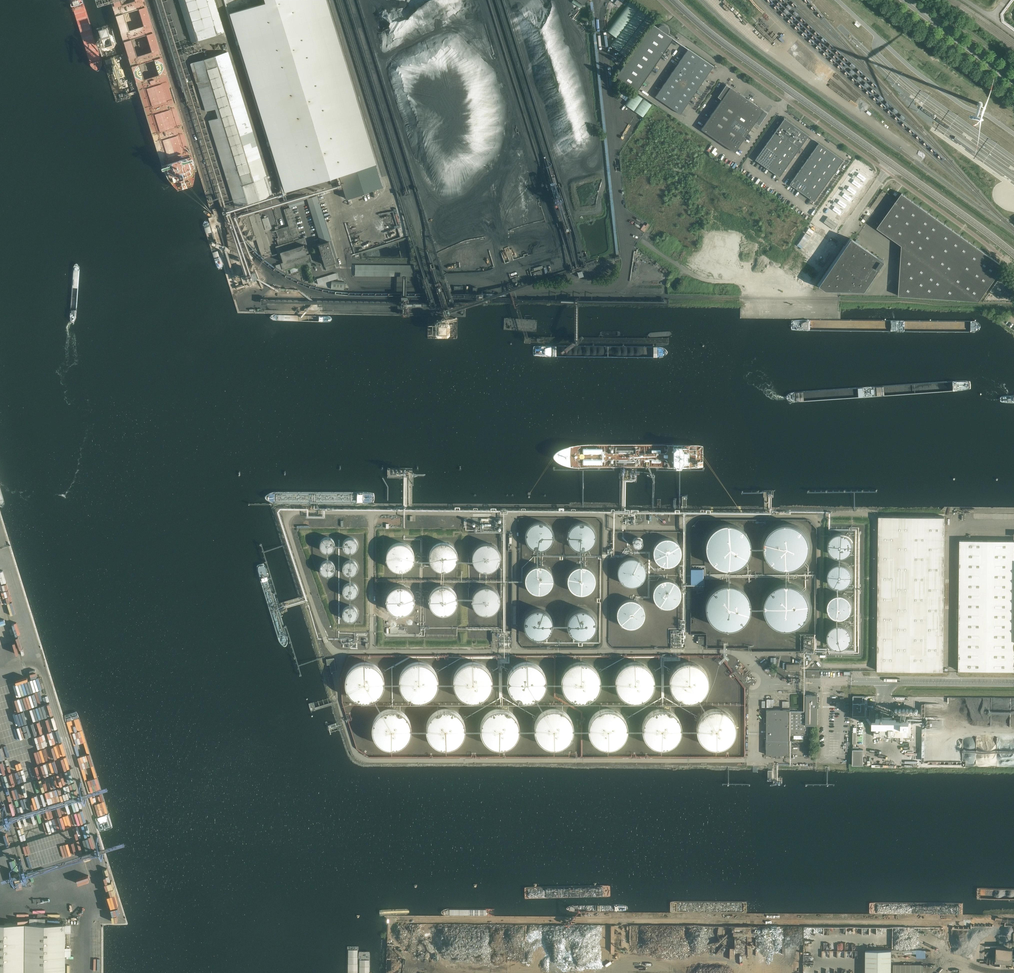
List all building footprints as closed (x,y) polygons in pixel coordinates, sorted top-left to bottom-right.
[(215,0),(179,0),(192,42),(224,32),(215,0)] [(629,3),(607,31),(616,38),(638,10),(629,3)] [(249,15),(246,5),(225,11),(261,127),(292,117),(259,12),(249,15)] [(639,10),(612,46),(620,53),(648,16),(639,10)] [(648,16),(620,53),(625,57),(653,20),(648,16)] [(519,22),(518,30),(527,49),(530,50),(529,64),(539,60),(539,57),(544,57),(552,74),(558,75),(560,51),(548,50),(548,47),(557,44),(545,18),(532,24),(539,24),(532,27),(531,33),(526,22),(526,24),(524,24),(521,25),(519,22)] [(674,39),(668,34),(669,32),(669,30),(668,28),(667,27),(665,26),(664,25),(662,25),(660,26),(659,27),(658,28),(652,24),(647,32),(668,46),(673,39),(674,39)] [(668,46),(647,32),(642,39),(663,54),(668,46)] [(663,54),(642,39),(637,47),(658,61),(663,54)] [(674,39),(688,49),(688,48),(674,39)] [(658,61),(637,47),(632,54),(653,69),(658,61)] [(701,57),(688,48),(688,49),(684,55),(697,63),(701,57)] [(261,158),(228,51),(191,63),(206,112),(208,111),(211,119),(209,120),(224,169),(261,158)] [(653,69),(632,54),(626,62),(647,76),(653,69)] [(697,63),(684,55),(680,61),(692,69),(697,63)] [(714,66),(701,57),(697,63),(709,72),(710,70),(712,68),(713,66),(714,66)] [(692,69),(680,61),(676,67),(688,75),(692,69)] [(647,76),(626,62),(621,69),(642,84),(647,76)] [(709,72),(697,63),(692,69),(705,78),(706,76),(708,73),(709,72)] [(688,75),(676,67),(672,73),(684,81),(688,75)] [(642,84),(621,69),(616,77),(637,91),(642,84)] [(705,78),(692,69),(688,75),(701,84),(705,78)] [(684,81),(672,73),(668,79),(680,87),(684,81)] [(701,84),(688,75),(684,81),(697,90),(701,84)] [(680,87),(668,79),(663,85),(676,93),(680,87)] [(697,90),(684,81),(680,87),(693,96),(697,90)] [(728,104),(736,92),(735,91),(733,90),(733,89),(729,87),(726,84),(723,89),(717,97),(722,100),(728,104)] [(676,93),(663,85),(659,91),(672,99),(676,93)] [(693,96),(680,87),(676,93),(688,102),(693,96)] [(672,99),(659,91),(655,97),(668,105),(672,99)] [(738,111),(747,99),(743,96),(740,94),(739,94),(738,93),(736,92),(728,104),(738,111)] [(625,105),(634,112),(643,99),(634,93),(625,105)] [(688,102),(676,93),(672,99),(684,108),(688,102)] [(684,108),(672,99),(668,105),(680,114),(684,108)] [(748,118),(757,106),(755,105),(754,104),(754,103),(753,103),(750,101),(747,99),(738,111),(748,118)] [(644,100),(635,112),(644,118),(653,106),(644,100)] [(738,111),(728,104),(722,100),(716,107),(733,118),(738,111)] [(764,117),(767,113),(765,111),(760,108),(758,107),(757,106),(748,118),(755,122),(759,125),(764,117)] [(733,118),(716,107),(711,114),(728,126),(733,118)] [(760,108),(767,113),(764,117),(765,118),(769,112),(761,107),(760,108)] [(755,122),(748,118),(738,111),(733,118),(750,130),(755,122)] [(728,126),(711,114),(706,122),(723,133),(728,126)] [(750,130),(733,118),(728,126),(745,137),(750,130)] [(797,127),(784,118),(779,125),(792,134),(797,127)] [(723,133),(706,122),(701,129),(718,141),(723,133)] [(792,134),(779,125),(775,132),(787,140),(792,134)] [(745,137),(728,126),(723,133),(740,145),(745,137)] [(809,135),(797,127),(792,134),(804,142),(808,136),(809,135)] [(787,140),(775,132),(770,139),(782,147),(787,140)] [(740,145),(723,133),(718,141),(734,152),(740,145)] [(804,142),(792,134),(787,140),(799,149),(804,142)] [(463,139),(450,140),(450,145),(453,145),(453,148),(456,148),(456,151),(463,151),(463,139)] [(782,147),(770,139),(765,146),(777,154),(782,147)] [(799,149),(787,140),(782,147),(794,156),(799,149)] [(831,151),(819,142),(819,143),(814,149),(826,158),(831,151)] [(777,154),(765,146),(760,153),(772,161),(777,154)] [(794,156),(782,147),(777,154),(789,163),(794,156)] [(826,158),(814,149),(809,156),(821,165),(826,158)] [(305,167),(300,150),(296,151),(276,157),(272,158),(278,176),(281,175),(302,168),(305,167)] [(843,160),(831,151),(826,158),(838,167),(843,160)] [(772,161),(760,153),(755,159),(767,168),(772,161)] [(789,163),(777,154),(772,161),(784,170),(789,163)] [(821,165),(809,156),(804,163),(816,172),(821,165)] [(838,167),(826,158),(821,165),(833,174),(838,167)] [(784,170),(772,161),(767,168),(779,177),(784,170)] [(816,172),(804,163),(799,170),(811,179),(816,172)] [(833,174),(821,165),(816,172),(828,180),(833,174)] [(273,195),(265,169),(227,180),(235,207),(273,195)] [(811,179),(799,170),(794,177),(806,186),(811,179)] [(828,180),(816,172),(811,179),(824,187),(828,180)] [(866,178),(859,173),(857,176),(864,181),(866,178)] [(806,186),(794,177),(789,184),(802,193),(806,186)] [(824,187),(811,179),(806,186),(819,194),(824,187)] [(861,185),(854,179),(852,183),(859,188),(861,185)] [(819,194),(806,186),(802,193),(814,201),(819,194)] [(856,191),(849,186),(847,189),(854,194),(856,191)] [(851,198),(844,193),(842,196),(849,201),(851,198)] [(1004,266),(902,193),(897,200),(877,228),(884,233),(897,242),(902,245),(900,265),(899,288),(899,296),(979,301),(1004,266)] [(331,240),(317,195),(313,196),(312,195),(303,197),(288,202),(290,207),(305,202),(304,199),(307,198),(321,243),(331,240)] [(846,205),(839,200),(837,203),(844,208),(846,205)] [(301,238),(300,236),(298,227),(299,226),(302,236),(305,235),(308,243),(312,242),(300,204),(292,207),(298,225),(297,225),(292,207),(291,207),(284,209),(293,238),(295,238),(296,240),(276,246),(278,254),(281,253),(284,262),(279,264),(280,269),(283,269),(283,270),(312,261),(310,254),(307,255),(304,245),(307,244),(304,237),(301,238)] [(841,211),(834,206),(832,209),(839,215),(841,211)] [(270,248),(259,213),(255,214),(254,211),(240,216),(241,219),(235,221),(237,227),(240,226),(242,232),(245,231),(246,236),(249,235),(251,241),(257,239),(260,251),(262,255),(264,254),(265,256),(272,254),(270,248)] [(827,217),(823,222),(834,230),(838,224),(827,217)] [(866,286),(883,261),(875,256),(861,246),(854,241),(852,240),(850,238),(849,239),(849,238),(844,246),(844,245),(817,284),(818,285),(824,290),(863,290),(866,286)] [(336,262),(329,241),(319,244),(325,265),(336,262)] [(255,275),(250,260),(240,264),(248,288),(258,285),(255,277),(259,276),(259,274),(255,275)] [(337,277),(336,272),(323,277),(324,281),(337,277)] [(439,307),(435,297),(436,297),(434,291),(432,292),(431,291),(430,291),(429,292),(428,292),(427,289),(425,289),(424,293),(425,293),(426,296),(427,296),(429,303),(426,304),(427,305),(431,305),(431,308),(434,307),(435,308),(439,308),(439,311),(440,311),(440,307),(439,307)] [(944,566),(945,517),(879,516),(877,670),(878,670),(943,671),(943,646),(944,606),(944,566)] [(549,546),(551,544),(552,541),(553,539),(554,534),(552,530),(551,527),(549,525),(546,523),(541,521),(538,521),(535,522),(533,523),(531,524),(528,526),(527,529),(526,531),(525,535),(525,537),(526,540),(528,544),(529,546),(532,548),(534,549),(538,550),(541,550),(544,549),(547,548),(549,546)] [(595,540),(596,537),(595,533),(594,530),(593,527),(590,524),(587,523),(584,522),(580,522),(577,523),(573,524),(571,527),(570,529),(568,532),(568,537),(568,540),(570,544),(572,546),(576,549),(579,550),(581,550),(584,550),(586,549),(589,548),(591,547),(593,544),(595,540)] [(720,525),(717,526),(713,529),(709,533),(706,538),(705,543),(704,549),(706,554),(708,559),(711,563),(716,566),(722,569),(728,569),(733,569),(739,566),(743,563),(747,559),(749,555),(750,549),(750,544),(749,540),(748,536),(745,532),(741,528),(736,525),(732,524),(728,524),(724,524),(720,525)] [(780,525),(777,526),(772,529),(768,533),(765,538),(764,543),(764,549),(765,554),(767,559),(771,563),(775,566),(782,569),(787,570),(792,569),(799,566),(803,563),(806,559),(808,555),(810,549),(810,544),(809,540),(807,536),(804,532),(800,528),(796,525),(791,524),(788,524),(783,524),(780,525)] [(852,541),(850,537),(847,535),(845,534),(842,533),(839,533),(836,534),(833,536),(831,537),(830,539),(829,543),(829,547),(829,549),(830,552),(833,555),(835,556),(837,557),(840,557),(844,557),(846,556),(848,555),(850,553),(851,552),(852,549),(853,546),(852,544),(852,541)] [(335,547),(335,545),(335,543),(334,542),(333,540),(332,539),(330,537),(328,537),(327,537),(325,537),(323,538),(322,539),(321,541),(320,543),(320,544),(320,547),(321,548),(322,550),(323,551),(324,551),(327,552),(329,552),(331,551),(333,550),(334,548),(335,547)] [(357,548),(357,547),(358,544),(357,543),(356,541),(355,539),(354,538),(353,538),(351,537),(349,537),(347,538),(345,539),(344,541),(343,542),(343,543),(343,545),(343,546),(343,548),(344,549),(345,550),(346,551),(347,552),(349,552),(350,552),(353,552),(354,551),(355,551),(356,549),(357,548)] [(643,544),(643,542),(643,541),(642,540),(642,539),(641,538),(640,537),(638,537),(637,537),(636,537),(635,537),(635,538),(634,539),(633,540),(633,541),(633,543),(633,544),(634,545),(635,546),(636,547),(637,547),(638,547),(639,547),(640,546),(642,545),(642,544),(643,544)] [(680,556),(681,553),(681,550),(680,546),(678,544),(677,541),(674,540),(671,538),(667,538),(664,538),(661,539),(657,542),(655,544),(654,547),(653,550),(653,555),(655,559),(656,561),(658,563),(661,564),(665,566),(668,566),(673,565),(675,563),(678,561),(680,558),(680,556)] [(957,660),(957,665),(957,670),(959,670),(1013,671),(1013,540),(960,540),(959,660),(957,660)] [(454,547),(451,545),(448,543),(445,542),(441,542),(439,543),(436,544),(433,547),(430,550),(430,553),(429,555),(429,559),(431,563),(433,566),(435,568),(439,570),(443,570),(446,570),(448,570),(451,568),(454,566),(456,562),(457,559),(457,555),(457,553),(456,549),(454,547)] [(409,568),(410,566),(412,564),(414,561),(414,556),(414,553),(412,549),(409,546),(406,544),(404,543),(401,543),(398,543),(394,544),(391,546),(389,548),(387,552),(387,553),(386,557),(387,561),(389,564),(390,566),(393,569),(396,570),(399,570),(401,570),(406,569),(409,568)] [(499,563),(501,558),(500,555),(500,552),(498,549),(495,546),(492,544),(489,543),(486,543),(483,543),(481,544),(478,545),(475,548),(473,552),(472,557),(472,560),(474,563),(475,565),(477,567),(478,569),(481,570),(484,571),(486,571),(489,571),(493,570),(495,568),(497,566),(499,563)] [(645,576),(646,573),(646,569),(644,565),(642,562),(638,559),(635,558),(632,557),(629,558),(627,558),(624,560),(622,561),(619,564),(619,566),(618,569),(617,573),(618,575),(620,580),(621,582),(624,584),(626,585),(629,586),(632,586),(636,585),(639,584),(641,582),(643,580),(645,576)] [(335,566),(335,565),(334,563),(332,562),(331,561),(329,560),(327,560),(326,560),(324,561),(322,563),(321,564),(320,566),(320,568),(320,569),(321,571),(322,572),(323,573),(325,574),(326,575),(328,575),(329,575),(331,574),(332,574),(334,572),(335,570),(335,569),(335,566)] [(356,573),(357,571),(357,570),(358,567),(357,566),(357,564),(355,562),(354,561),(352,561),(351,560),(349,560),(347,561),(346,562),(344,563),(343,565),(343,566),(343,568),(343,569),(343,571),(344,572),(345,573),(346,574),(347,575),(349,575),(351,575),(352,575),(353,574),(356,573)] [(851,580),(852,576),(852,572),(851,570),(849,567),(846,565),(844,564),(840,563),(838,563),(836,564),(834,565),(832,567),(830,569),(829,572),(828,575),(828,577),(830,581),(831,583),(832,584),(834,586),(837,587),(839,587),(842,587),(845,586),(848,584),(850,582),(851,580)] [(552,585),(553,583),(553,579),(552,574),(550,571),(548,568),(545,567),(542,566),(539,565),(535,566),(532,567),(530,569),(527,571),(526,573),(525,577),(525,580),(525,584),(527,588),(529,590),(532,592),(537,594),(541,594),(544,593),(546,592),(549,590),(551,588),(552,585)] [(595,584),(595,582),(595,578),(595,575),(592,571),(590,569),(587,567),(584,566),(582,566),(578,566),(576,567),(573,568),(571,570),(569,573),(568,577),(567,580),(568,583),(569,586),(570,589),(574,592),(578,593),(580,594),(584,594),(587,593),(589,591),(592,590),(593,588),(595,584)] [(703,569),(691,569),(691,584),(703,584),(703,569)] [(681,594),(681,592),(680,587),(678,585),(676,583),(674,581),(671,580),(668,579),(665,579),(663,580),(660,581),(657,583),(655,586),(653,589),(653,591),(653,594),(653,598),(655,601),(657,604),(660,606),(664,607),(668,608),(672,606),(676,604),(678,602),(680,600),(681,597),(681,594)] [(357,593),(357,592),(358,591),(357,588),(357,587),(356,586),(355,584),(354,584),(353,583),(351,583),(349,583),(348,583),(346,584),(345,585),(344,586),(343,587),(343,589),(343,590),(343,591),(343,593),(344,595),(345,596),(346,596),(347,597),(349,598),(350,598),(352,598),(353,597),(355,596),(356,595),(357,593)] [(720,585),(717,587),(712,589),(708,594),(705,599),(704,604),(704,609),(705,615),(708,619),(711,623),(715,627),(722,629),(727,630),(733,629),(739,627),(743,624),(746,619),(748,615),(750,610),(750,604),(749,600),(747,597),(744,592),(740,588),(736,586),(731,585),(728,584),(723,584),(720,585)] [(780,585),(777,587),(772,589),(768,594),(766,599),(764,604),(764,609),(765,615),(768,620),(771,624),(775,627),(782,630),(787,630),(793,629),(799,627),(803,624),(806,620),(808,615),(810,610),(810,604),(809,601),(807,597),(804,592),(800,589),(796,586),(792,585),(788,584),(783,585),(780,585)] [(414,597),(412,592),(410,589),(408,588),(404,586),(401,585),(398,585),(393,587),(390,589),(388,592),(386,596),(386,598),(386,601),(387,605),(388,607),(390,610),(394,612),(396,613),(399,614),(402,613),(405,613),(408,611),(411,609),(412,607),(414,604),(414,599),(414,597)] [(452,610),(455,608),(456,604),(457,601),(457,598),(456,594),(454,591),(450,588),(447,586),(443,586),(440,586),(437,587),(435,589),(433,591),(431,593),(430,597),(430,599),(430,602),(431,605),(433,608),(435,610),(439,612),(442,613),(445,613),(448,612),(450,611),(452,610)] [(472,596),(472,599),(472,603),(474,607),(476,610),(480,613),(483,613),(486,614),(488,614),(491,613),(493,612),(496,610),(498,607),(499,605),(500,602),(500,599),(500,596),(498,592),(496,589),(493,588),(490,586),(487,586),(484,586),(481,586),(478,588),(476,590),(473,593),(472,596)] [(852,605),(851,602),(849,599),(847,597),(844,595),(842,594),(839,594),(836,595),(833,596),(832,597),(829,600),(829,602),(828,604),(828,608),(829,610),(830,612),(831,614),(833,616),(836,618),(839,618),(842,618),(845,617),(847,616),(849,614),(851,612),(852,610),(852,607),(852,605)] [(643,621),(645,618),(645,614),(645,610),(643,606),(641,603),(638,601),(635,600),(632,599),(627,599),(625,600),(622,602),(620,604),(618,606),(617,609),(616,612),(616,616),(618,621),(620,623),(622,626),(627,628),(629,628),(632,628),(635,628),(638,626),(641,624),(643,621)] [(357,616),(358,614),(358,612),(357,611),(356,609),(355,607),(354,607),(352,606),(351,606),(349,606),(348,606),(346,607),(345,608),(344,609),(343,610),(343,612),(343,613),(343,616),(344,617),(344,618),(346,620),(347,620),(349,621),(351,621),(352,620),(353,620),(355,619),(356,617),(357,616)] [(551,627),(551,624),(551,622),(550,619),(549,616),(547,614),(545,612),(542,611),(538,610),(533,610),(531,611),(529,612),(526,614),(525,616),(523,618),(523,621),(522,624),(523,627),(523,629),(525,632),(528,636),(530,637),(533,638),(536,638),(539,638),(542,638),(544,636),(546,635),(548,633),(550,630),(551,627)] [(594,628),(595,625),(595,622),(594,619),(592,616),(591,614),(588,612),(586,611),(582,610),(577,610),(575,611),(572,612),(570,614),(568,616),(567,619),(566,621),(566,624),(566,627),(567,630),(568,632),(572,636),(574,637),(577,638),(580,639),(583,639),(585,638),(588,637),(590,635),(592,633),(593,630),(594,628)] [(852,638),(852,635),(851,632),(849,628),(847,627),(844,625),(841,624),(839,624),(837,625),(834,626),(832,627),(830,629),(828,632),(828,634),(828,638),(828,641),(829,643),(831,644),(832,646),(834,647),(837,648),(840,648),(844,648),(846,647),(849,644),(850,642),(851,640),(852,638)] [(813,651),(813,639),(804,639),(804,651),(813,651)] [(336,671),(334,658),(326,659),(327,665),(330,664),(331,672),(336,671)] [(685,661),(680,662),(676,665),(672,669),(670,673),(669,678),(669,683),(670,688),(673,693),(676,696),(680,699),(685,700),(690,701),(695,700),(700,697),(704,694),(707,690),(709,685),(709,680),(708,675),(707,671),(703,666),(700,663),(695,661),(690,660),(685,661)] [(361,661),(356,663),(352,666),(348,669),(346,674),(345,679),(345,684),(346,689),(349,693),(352,697),(357,699),(361,701),(367,701),(371,700),(376,698),(380,695),(383,691),(385,686),(385,681),(385,676),(383,671),(380,667),(376,664),(371,662),(366,661),(361,661)] [(415,661),(410,663),(406,666),(402,669),(400,674),(399,679),(399,684),(400,689),(403,693),(406,697),(411,699),(415,701),(420,701),(425,700),(430,698),(434,695),(437,691),(439,686),(439,681),(439,676),(437,671),(434,667),(430,664),(425,662),(420,661),(415,661)] [(469,661),(464,663),(460,665),(456,669),(454,674),(452,679),(453,684),(454,689),(456,693),(460,697),(464,699),(469,701),(474,701),(479,700),(484,698),(488,695),(491,690),(492,686),(493,681),(492,676),(490,671),(487,667),(483,664),(479,662),(474,661),(469,661)] [(523,662),(518,663),(514,666),(510,670),(508,674),(507,679),(507,684),(508,689),(510,694),(514,697),(518,700),(523,702),(528,702),(533,701),(538,699),(542,695),(545,691),(547,686),(547,681),(546,676),(544,672),(541,668),(537,664),(533,662),(528,661),(523,662)] [(576,662),(572,663),(566,667),(563,670),(562,674),(560,678),(560,684),(562,690),(565,695),(569,698),(576,701),(584,701),(590,699),(595,696),(597,693),(599,690),(600,685),(601,682),(600,678),(599,673),(597,670),(594,666),(590,664),(585,662),(580,661),(576,662)] [(631,661),(626,663),(622,665),(618,669),(616,674),(615,679),(615,684),(616,689),(619,693),(622,697),(626,699),(631,701),(636,701),(641,700),(646,698),(650,695),(653,690),(655,686),(655,681),(655,676),(653,671),(650,667),(646,664),(641,662),(636,661),(631,661)] [(817,725),(817,707),(819,707),(819,702),(818,702),(818,695),(806,695),(806,712),(790,712),(790,709),(767,709),(767,755),(789,755),(790,735),(808,735),(808,725),(817,725)] [(866,715),(866,707),(867,707),(867,708),(867,696),(868,696),(853,696),(853,719),(853,718),(865,718),(865,715),(866,715)] [(441,708),(437,709),(432,713),(429,717),(427,720),(426,724),(426,730),(428,736),(431,741),(435,745),(441,747),(450,748),(456,745),(460,742),(463,739),(465,736),(466,732),(466,728),(466,724),(465,720),(463,716),(459,712),(456,710),(451,708),(446,707),(441,708)] [(549,708),(545,709),(540,713),(537,716),(535,720),(534,724),(534,730),(535,736),(538,741),(543,744),(549,747),(558,747),(564,745),(568,742),(571,739),(572,736),(574,731),(574,728),(574,724),(573,719),(570,716),(567,712),(564,710),(558,708),(553,707),(549,708)] [(658,708),(653,709),(649,712),(645,716),(643,720),(642,725),(642,730),(643,735),(645,740),(649,743),(653,746),(658,747),(663,748),(668,747),(673,745),(677,741),(680,737),(682,732),(682,727),(681,722),(679,718),(676,714),(672,710),(668,708),(663,707),(658,708)] [(388,708),(383,710),(379,713),(375,716),(373,721),(372,726),(372,731),(373,736),(376,740),(379,744),(383,746),(388,748),(393,748),(398,747),(403,745),(407,742),(410,738),(412,733),(412,728),(412,723),(410,718),(407,714),(403,711),(398,709),(393,708),(388,708)] [(495,708),(491,710),(485,713),(483,717),(481,720),(480,724),(480,730),(481,736),(484,741),(489,745),(495,748),(503,748),(510,746),(514,742),(516,740),(518,736),(520,732),(520,728),(520,724),(518,720),(516,716),(513,713),(509,710),(504,708),(499,708),(495,708)] [(603,709),(600,710),(594,714),(591,717),(590,720),(588,725),(588,731),(590,736),(593,741),(597,745),(604,748),(612,748),(618,746),(623,743),(625,740),(627,737),(628,732),(629,729),(628,725),(627,720),(625,716),(622,713),(618,710),(613,708),(608,708),(603,709)] [(712,708),(707,710),(703,712),(699,716),(697,721),(696,725),(696,731),(697,735),(700,740),(703,744),(707,746),(712,748),(717,748),(722,747),(727,745),(731,742),(734,737),(736,733),(736,728),(736,723),(734,718),(731,714),(727,711),(722,708),(717,708),(712,708)] [(882,730),(874,730),(874,735),(882,735),(882,734),(882,733),(892,733),(892,734),(892,735),(911,735),(911,721),(892,721),(892,717),(882,716),(882,730)] [(863,765),(863,749),(853,749),(853,748),(852,765),(864,765),(863,765)] [(25,924),(0,923),(0,972),(25,972),(25,924)] [(65,924),(25,924),(25,972),(65,972),(65,924)] [(892,950),(866,950),(866,972),(891,972),(892,950)] [(923,964),(893,964),(893,972),(923,972),(923,964)]
